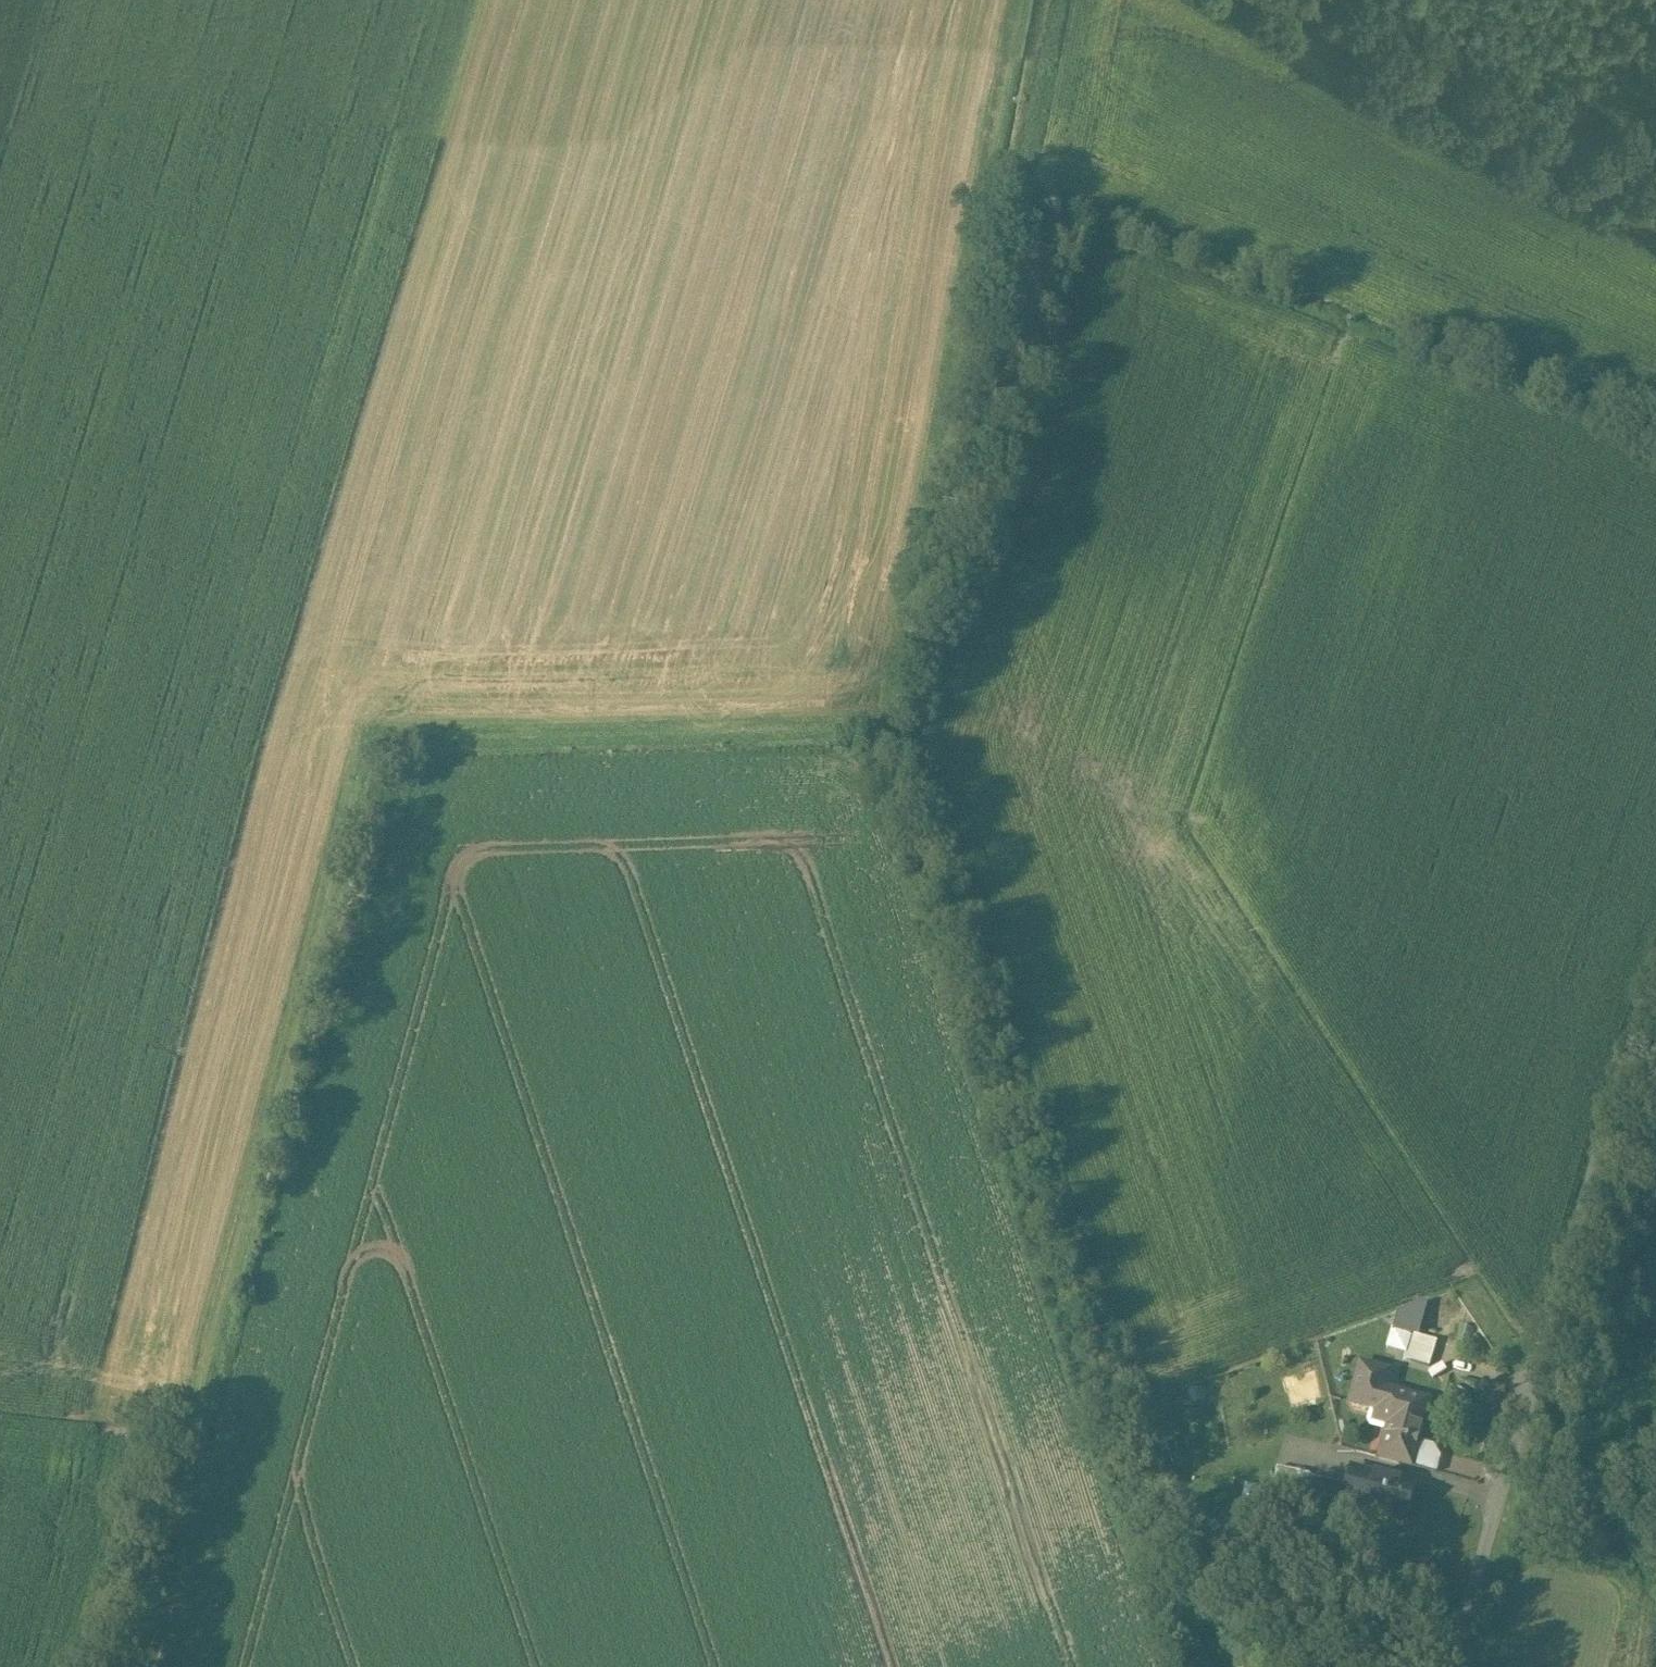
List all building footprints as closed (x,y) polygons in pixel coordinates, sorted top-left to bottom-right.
[(1412,1335),(1389,1329),(1382,1355),(1405,1361),(1412,1335)] [(1426,1401),(1381,1390),(1386,1371),(1357,1363),(1350,1387),(1353,1393),(1351,1403),(1388,1414),(1376,1459),(1409,1467),(1426,1401)] [(1374,1472),(1347,1464),(1342,1482),(1336,1499),(1364,1507),(1374,1472)] [(1342,1482),(1308,1472),(1303,1490),(1336,1499),(1342,1482)] [(1412,1483),(1374,1472),(1364,1507),(1402,1518),(1412,1483)]
